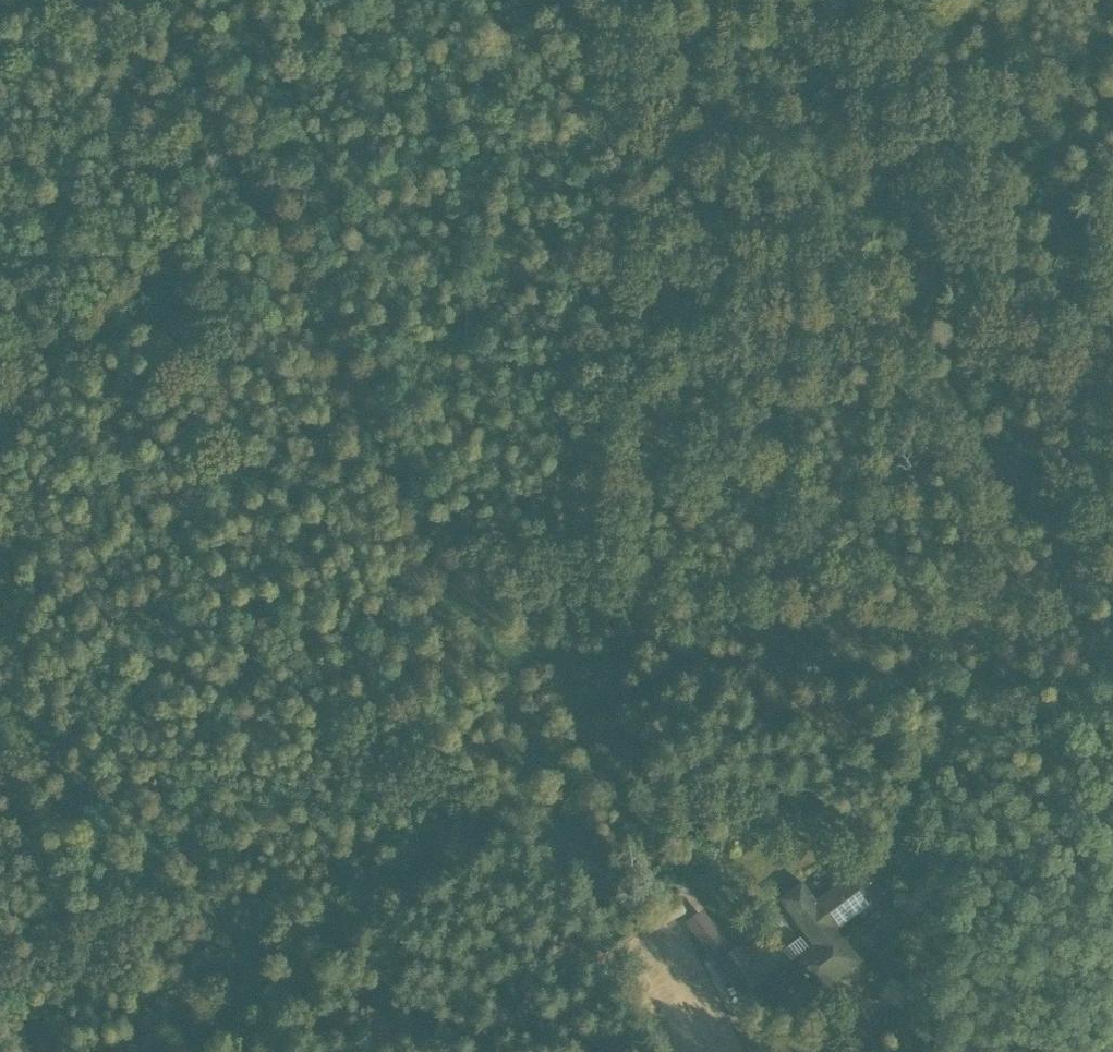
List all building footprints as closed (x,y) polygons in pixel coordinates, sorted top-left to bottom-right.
[(857,961),(844,944),(832,928),(879,893),(862,870),(818,903),(802,882),(778,899),(779,900),(782,898),(810,936),(811,936),(816,943),(807,949),(802,942),(796,941),(787,948),(786,954),(791,961),(793,964),(767,983),(781,1001),(806,982),(815,993),(857,961)] [(684,924),(711,959),(730,945),(704,910),(684,924)] [(750,964),(738,948),(715,965),(745,1004),(757,995),(750,987),(782,963),(771,947),(750,964)] [(876,996),(899,1008),(909,989),(886,977),(876,996)]
